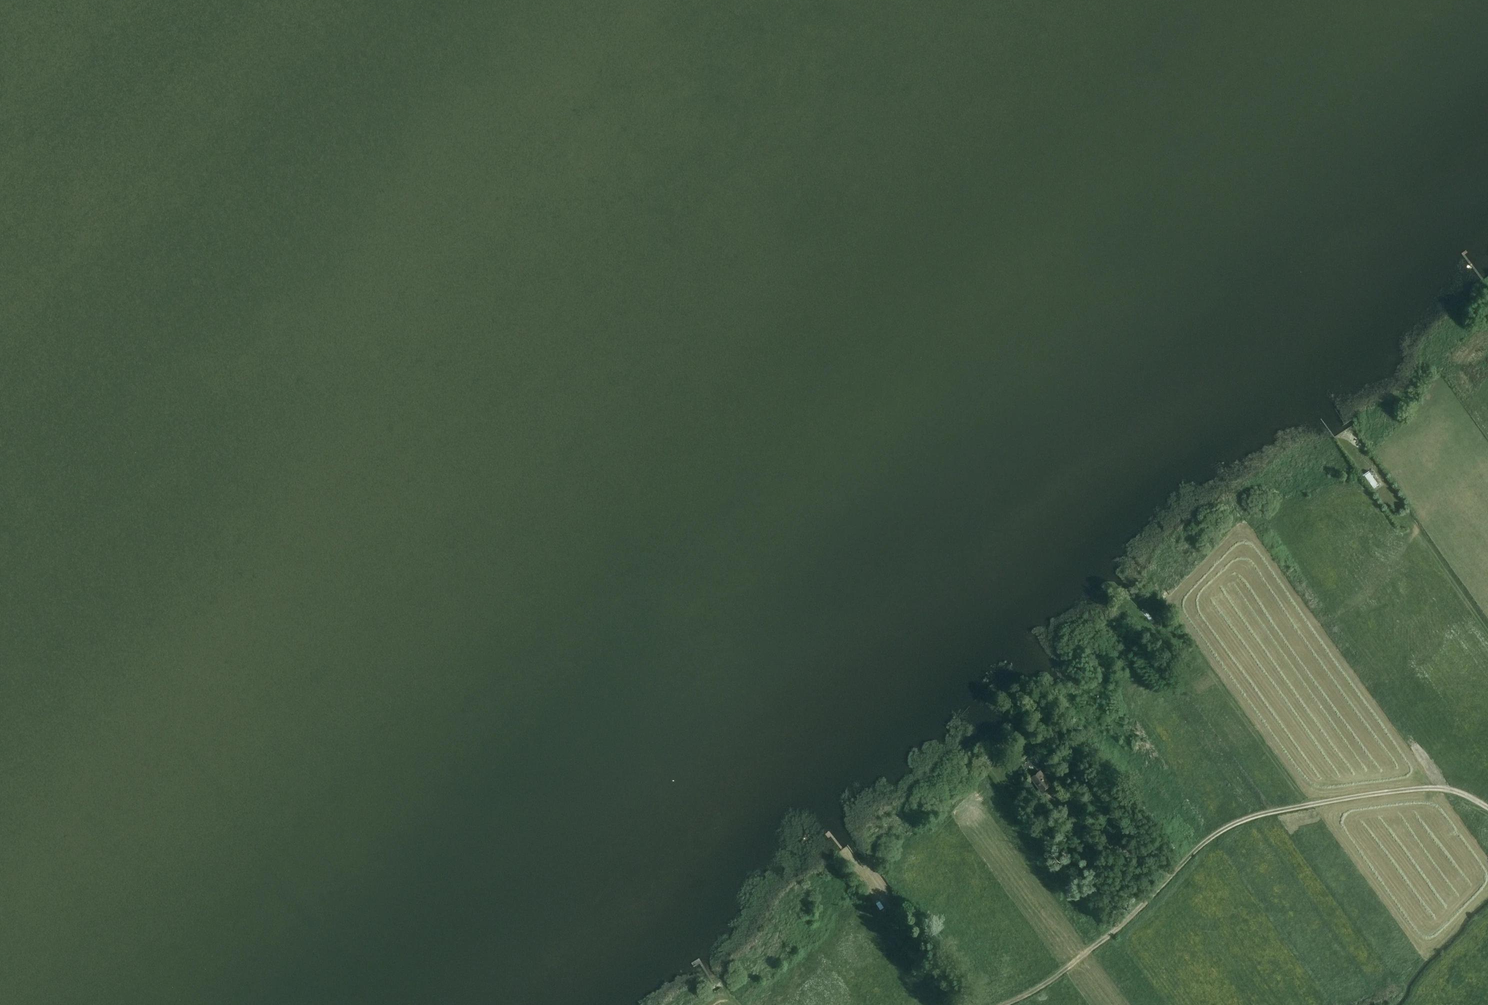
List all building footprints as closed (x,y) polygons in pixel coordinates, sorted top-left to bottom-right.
[(1118,715),(1123,711),(1112,699),(1108,702),(1118,715)] [(1042,793),(1052,785),(1040,770),(1030,778),(1042,793)] [(886,889),(880,893),(886,900),(892,896),(886,889)]
